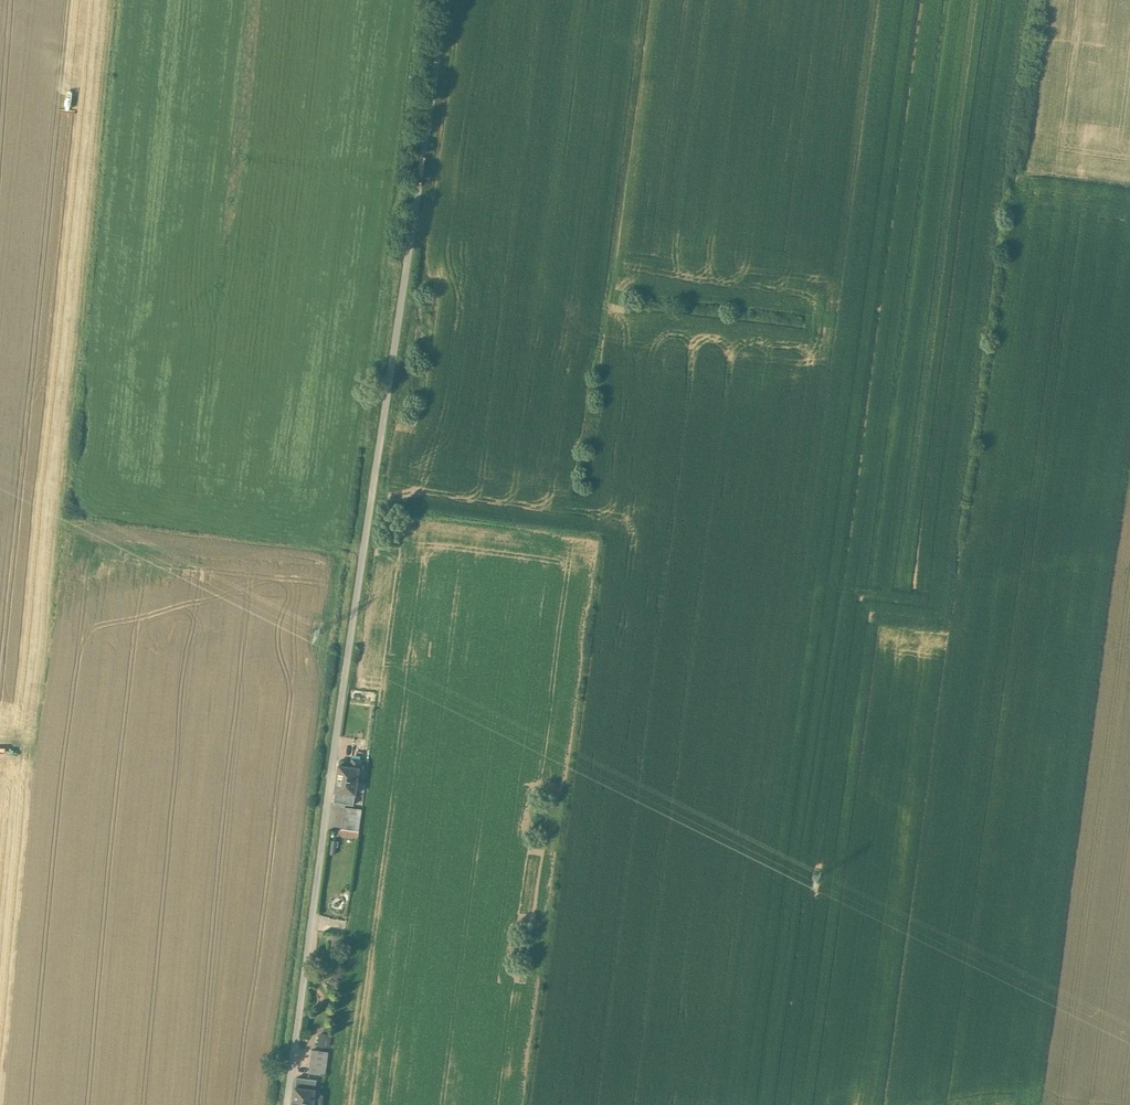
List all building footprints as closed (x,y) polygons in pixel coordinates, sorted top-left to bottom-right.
[(349,771),(338,770),(336,781),(357,783),(360,763),(350,762),(349,771)] [(357,783),(336,781),(334,800),(354,803),(357,783)] [(359,809),(341,807),(339,831),(357,832),(359,809)] [(320,1032),(319,1045),(332,1046),(333,1033),(320,1032)] [(306,1073),(326,1076),(329,1054),(309,1051),(306,1073)] [(315,1083),(297,1080),(294,1099),(321,1103),(323,1098),(313,1096),(315,1083)]
